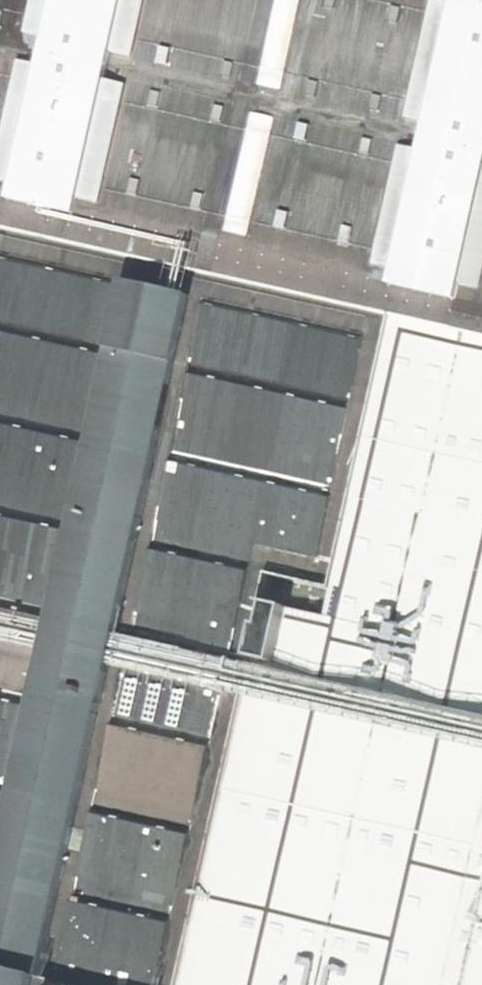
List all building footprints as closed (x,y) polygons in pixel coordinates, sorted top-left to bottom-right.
[(481,843),(481,0),(0,0),(0,984),(449,984),(481,843)]
